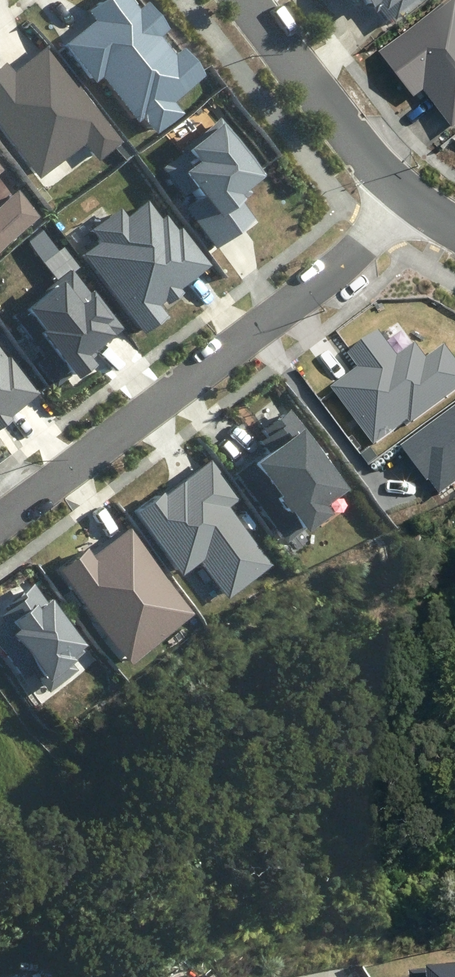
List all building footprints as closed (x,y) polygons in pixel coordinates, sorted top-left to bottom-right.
[(187,113),(177,103),(207,75),(185,48),(178,55),(163,37),(171,27),(150,2),(141,9),(134,0),(105,0),(90,11),(97,21),(66,44),(96,82),(104,77),(139,124),(147,120),(158,134),(187,113)] [(369,10),(376,6),(394,28),(429,0),(361,0),(369,10)] [(451,129),(454,127),(454,0),(451,0),(380,51),(413,98),(423,91),(451,129)] [(101,159),(123,142),(47,47),(17,71),(8,60),(0,67),(0,126),(41,178),(87,141),(101,159)] [(218,253),(259,221),(245,203),(247,199),(245,196),(269,177),(223,119),(186,148),(194,158),(177,171),(195,193),(180,205),(218,253)] [(41,217),(17,189),(0,203),(0,252),(41,217)] [(146,334),(168,317),(160,306),(167,301),(170,304),(185,293),(182,290),(213,266),(182,227),(180,229),(168,213),(164,217),(150,199),(129,215),(123,206),(91,231),(100,243),(85,254),(146,334)] [(92,294),(73,270),(45,292),(48,295),(29,310),(46,332),(43,334),(80,380),(99,365),(91,355),(124,328),(95,292),(92,294)] [(378,331),(349,352),(360,367),(332,387),(374,444),(407,419),(410,423),(454,390),(454,357),(444,342),(426,356),(415,342),(397,356),(378,331)] [(14,421),(13,416),(41,394),(12,355),(9,357),(0,345),(0,431),(14,421)] [(399,445),(427,481),(429,480),(439,493),(454,481),(454,402),(399,445)] [(350,489),(293,408),(261,430),(266,438),(261,441),(269,453),(239,474),(283,538),(307,521),(312,529),(333,515),(327,506),(350,489)] [(241,501),(212,463),(167,496),(164,492),(136,513),(183,577),(202,562),(230,600),(275,566),(231,508),(241,501)] [(200,615),(133,527),(94,556),(88,548),(60,569),(133,665),(200,615)] [(90,646),(54,600),(51,603),(35,582),(2,607),(6,612),(0,616),(12,631),(0,641),(25,674),(34,667),(51,689),(76,670),(71,664),(85,653),(84,650),(90,646)] [(426,965),(426,968),(409,969),(409,976),(454,976),(454,963),(426,965)]
